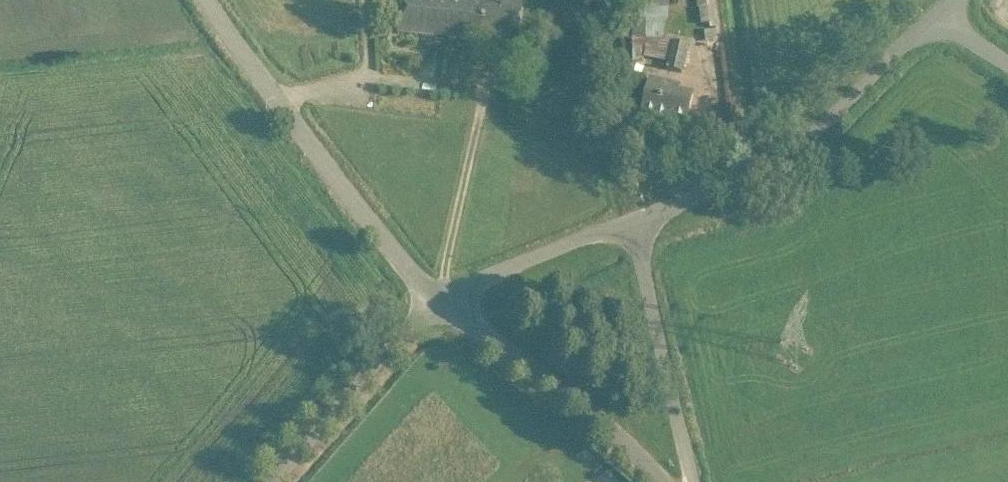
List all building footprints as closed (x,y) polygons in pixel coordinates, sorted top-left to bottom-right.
[(398,34),(458,40),(462,3),(478,5),(478,0),(453,0),(453,2),(441,1),(429,0),(401,0),(398,34)] [(628,19),(633,19),(633,41),(633,60),(644,58),(644,57),(668,63),(667,69),(683,72),(689,45),(673,42),(660,39),(645,39),(646,19),(667,20),(668,0),(628,0),(628,19)] [(716,22),(716,0),(672,0),(672,11),(696,10),(696,23),(716,22)] [(462,3),(458,40),(519,46),(521,26),(523,9),(478,5),(462,3)] [(713,32),(705,33),(707,43),(715,42),(713,32)] [(679,93),(681,84),(651,77),(642,119),(671,125),(673,120),(687,123),(693,96),(679,93)]
